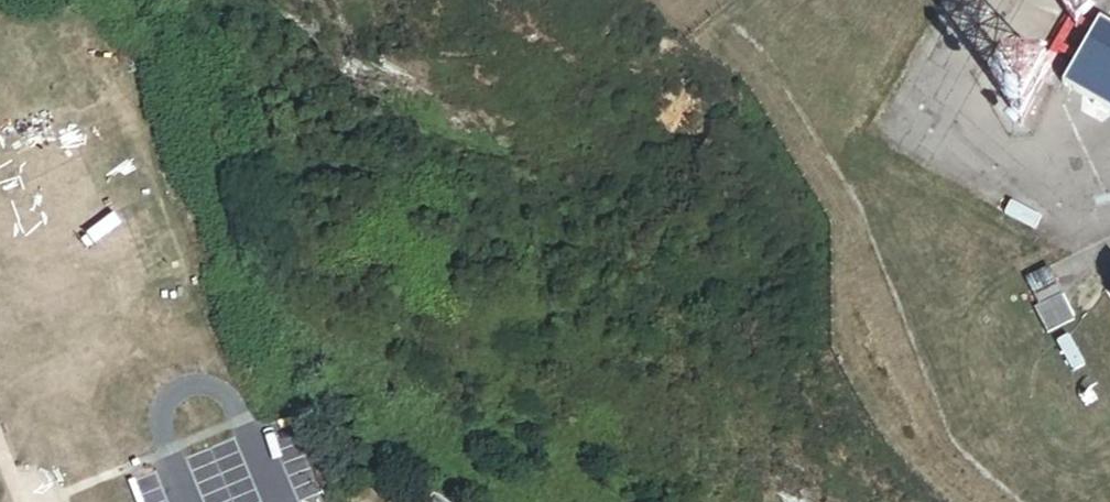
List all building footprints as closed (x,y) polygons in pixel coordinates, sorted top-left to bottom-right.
[(1050,31),(1109,81),(1109,0),(1076,0),(1050,31)] [(1021,336),(1047,320),(1018,272),(997,284),(1011,308),(1006,311),(1021,336)] [(1096,315),(1108,329),(1109,329),(1109,314),(1109,313),(1108,308),(1109,302),(1109,301),(1109,285),(1097,296),(1096,315)]
